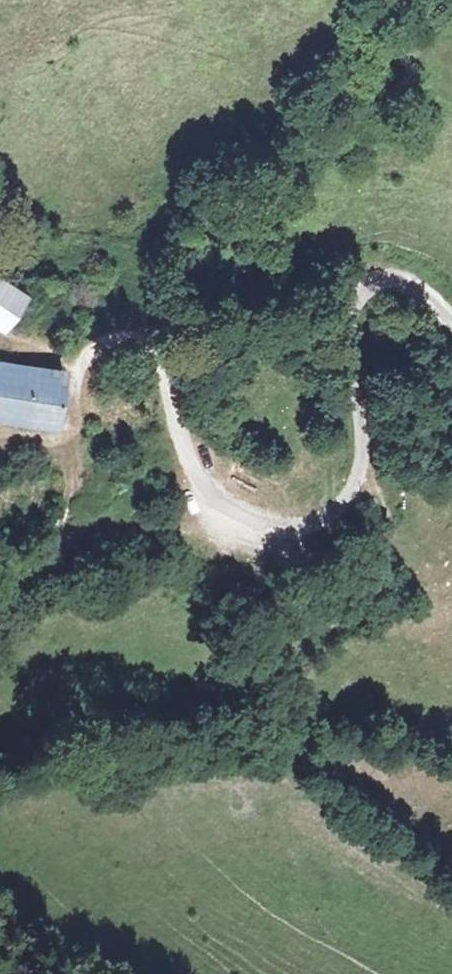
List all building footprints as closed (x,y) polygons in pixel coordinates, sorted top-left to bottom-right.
[(25,306),(0,282),(0,331),(25,306)] [(63,387),(0,373),(0,429),(54,441),(56,425),(60,406),(63,387)]
